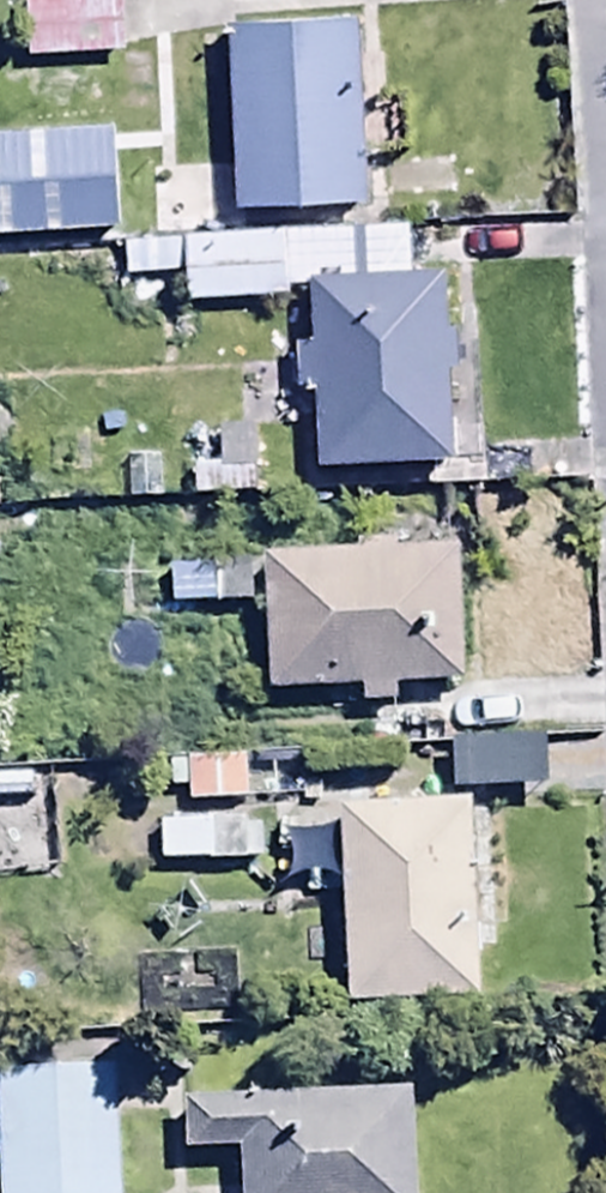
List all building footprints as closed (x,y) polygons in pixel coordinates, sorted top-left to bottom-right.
[(126,2),(28,3),(30,112),(127,111),(126,2)] [(359,27),(231,32),(238,212),(366,207),(359,27)] [(288,233),(185,238),(188,306),(291,302),(288,233)] [(452,475),(447,278),(306,281),(308,349),(300,349),(301,404),(316,403),(318,478),(452,475)] [(461,555),(268,559),(271,697),(361,695),(361,711),(402,710),(402,690),(464,689),(461,555)] [(251,570),(172,570),(172,610),(251,609),(251,570)] [(246,764),(187,767),(189,810),(248,808),(246,764)] [(477,808),(341,813),(348,1009),(484,1004),(477,808)] [(244,831),(161,829),(160,839),(130,838),(129,862),(160,863),(159,870),(243,873),(244,831)] [(0,1080),(0,1140),(1,1192),(123,1192),(120,1077),(0,1080)] [(187,1103),(189,1158),(242,1156),(244,1192),(418,1192),(415,1094),(187,1103)]
